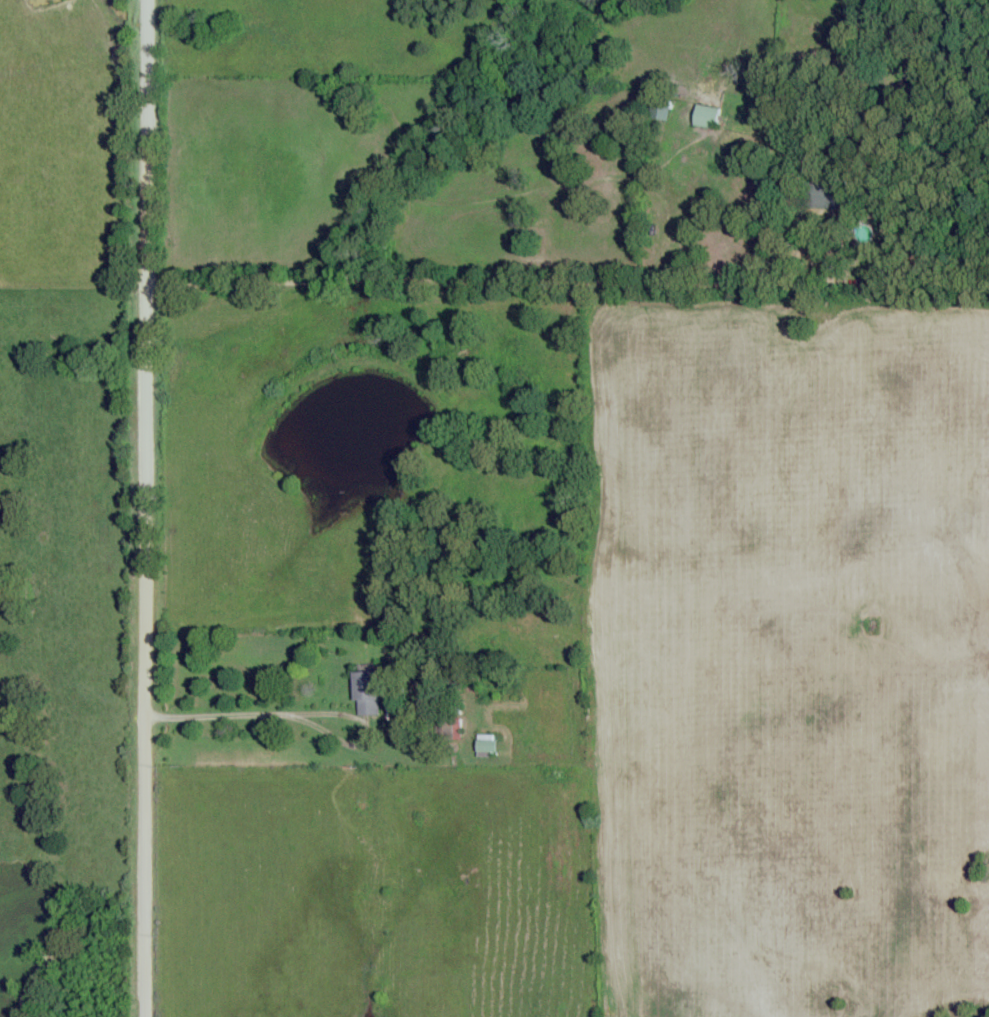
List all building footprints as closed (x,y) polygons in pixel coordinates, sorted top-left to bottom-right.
[(669,102),(651,100),(649,119),(667,121),(669,102)] [(718,108),(694,106),(692,127),(716,129),(718,108)] [(802,207),(847,210),(849,178),(820,177),(819,185),(803,184),(802,207)] [(376,716),(376,672),(352,672),(353,716),(376,716)] [(494,752),(493,739),(474,740),(475,753),(494,752)]
